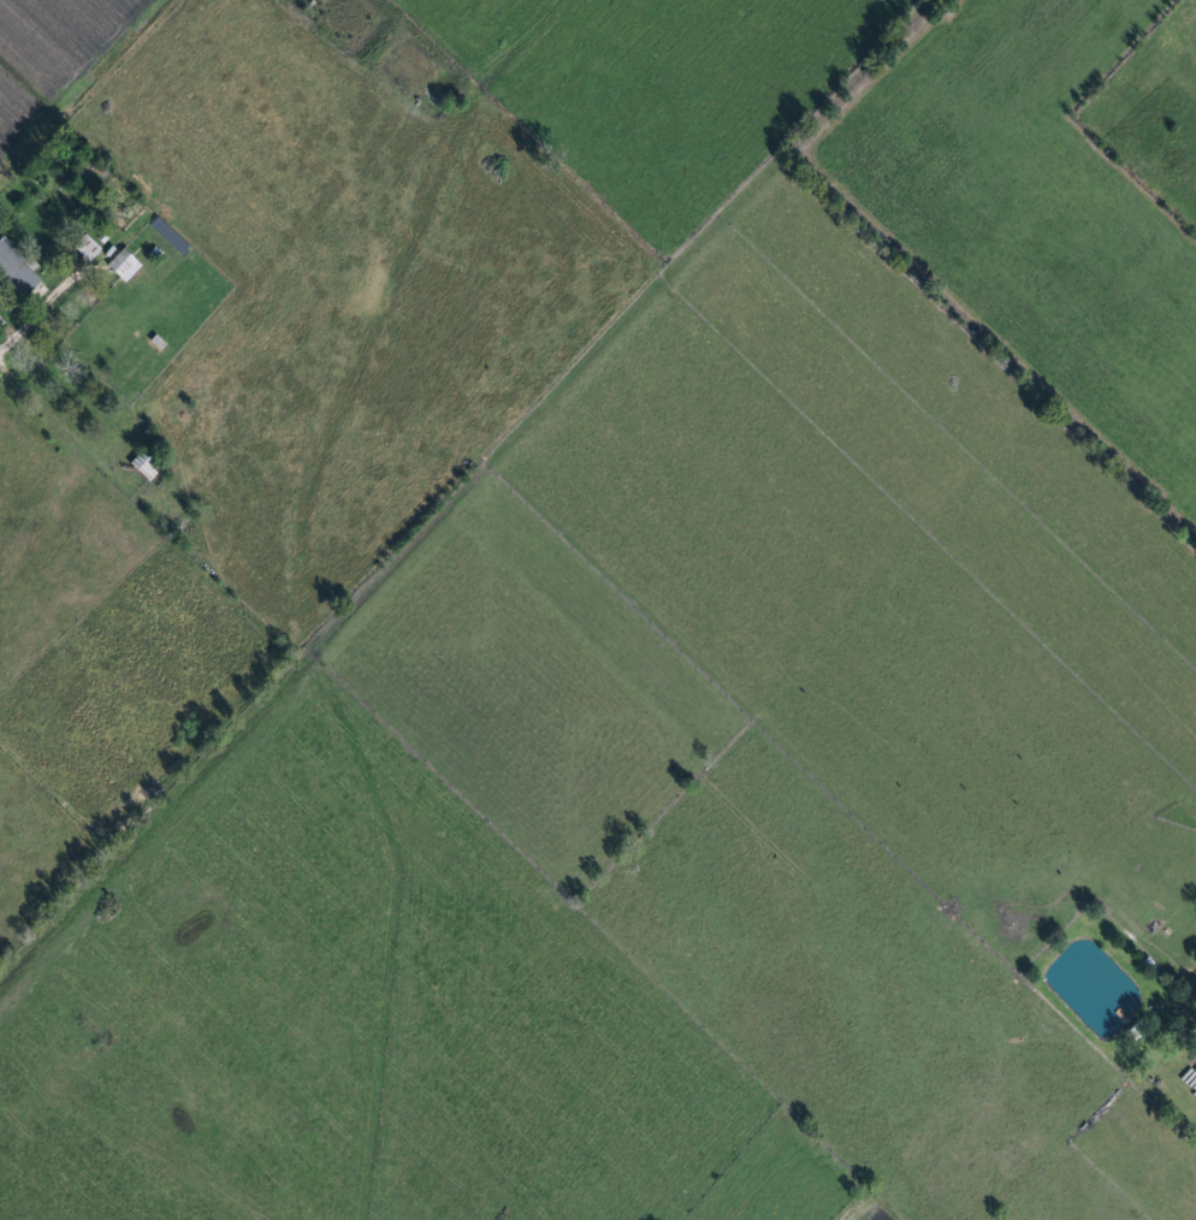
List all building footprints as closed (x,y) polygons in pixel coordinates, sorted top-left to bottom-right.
[(71,249),(85,263),(98,250),(83,236),(71,249)] [(0,240),(0,277),(21,298),(40,280),(0,240)] [(123,283),(139,266),(120,249),(104,266),(123,283)]
